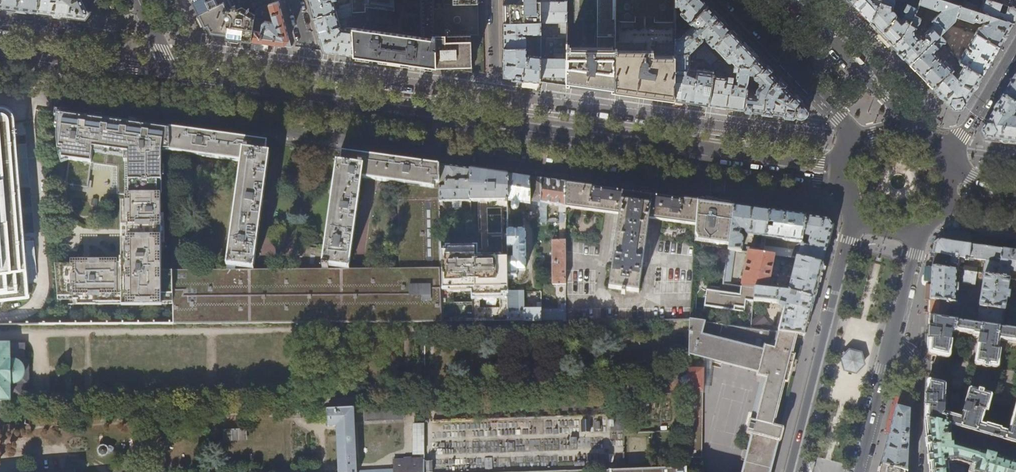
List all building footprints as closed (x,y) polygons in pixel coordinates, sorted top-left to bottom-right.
[(0,7),(38,12),(40,0),(0,0),(0,7)] [(38,12),(58,15),(86,18),(90,12),(84,0),(40,0),(38,12)] [(193,1),(197,11),(205,27),(208,26),(211,32),(227,35),(227,38),(229,38),(252,41),(255,14),(242,7),(237,9),(232,0),(194,0),(193,1)] [(310,2),(314,17),(337,11),(334,0),(309,0),(310,2)] [(352,30),(354,55),(373,58),(412,63),(436,67),(434,9),(434,0),(420,0),(421,37),(389,33),(388,24),(367,21),(366,0),(355,0),(356,21),(352,21),(352,30)] [(542,0),(523,0),(523,4),(522,5),(503,5),(503,23),(541,23),(542,0)] [(557,0),(542,0),(541,23),(561,23),(561,38),(548,37),(547,59),(541,59),(541,81),(552,83),(566,85),(567,44),(567,1),(557,1),(557,0)] [(598,50),(570,49),(570,44),(567,44),(566,85),(569,85),(570,83),(592,86),(615,89),(615,88),(616,0),(599,0),(598,50)] [(615,88),(643,92),(675,96),(675,87),(675,78),(675,53),(675,39),(675,37),(675,30),(676,12),(676,6),(676,0),(616,0),(615,88)] [(676,6),(679,6),(680,9),(681,10),(682,12),(681,13),(681,15),(689,23),(690,23),(708,5),(703,0),(676,0),(676,6)] [(854,5),(857,8),(867,18),(870,21),(880,1),(880,0),(855,0),(854,5)] [(880,1),(870,21),(881,33),(892,45),(903,35),(914,15),(916,12),(917,9),(908,3),(906,4),(903,11),(905,12),(902,17),(900,18),(897,16),(895,11),(893,8),(895,2),(895,0),(880,0),(880,1)] [(919,4),(938,11),(940,9),(942,11),(931,20),(934,24),(924,34),(924,36),(921,40),(922,41),(920,43),(918,41),(919,38),(915,34),(915,31),(920,23),(920,19),(914,15),(903,35),(892,45),(901,53),(910,63),(939,35),(945,29),(950,25),(954,21),(955,17),(959,6),(942,0),(920,0),(919,4)] [(994,1),(990,0),(984,0),(981,8),(973,5),(971,9),(1013,23),(1015,18),(1015,7),(994,1)] [(256,8),(255,14),(252,41),(270,44),(291,47),(278,1),(264,5),(261,31),(259,31),(258,25),(260,7),(256,8)] [(478,3),(444,4),(444,8),(434,9),(436,67),(455,69),(472,72),(471,39),(470,35),(479,35),(478,3)] [(721,19),(708,5),(690,23),(693,27),(680,39),(675,39),(675,53),(690,53),(703,40),(703,39),(702,38),(703,36),(704,36),(706,35),(706,38),(707,40),(707,41),(713,47),(714,46),(731,29),(721,19)] [(971,9),(964,7),(959,6),(955,17),(973,23),(976,21),(980,23),(986,21),(988,22),(987,23),(983,24),(982,27),(979,28),(975,33),(998,47),(1005,36),(1013,23),(971,9)] [(351,7),(341,10),(337,11),(314,17),(324,51),(336,53),(354,55),(352,30),(342,29),(339,17),(340,17),(340,19),(352,16),(351,7)] [(541,23),(503,23),(504,36),(504,76),(520,78),(541,81),(541,59),(541,57),(531,55),(529,57),(527,55),(527,38),(526,37),(525,36),(524,36),(523,34),(532,34),(532,35),(537,34),(537,53),(541,53),(541,23)] [(745,43),(731,29),(714,46),(727,60),(729,60),(730,59),(735,64),(734,65),(750,67),(759,58),(745,43)] [(945,29),(939,35),(945,41),(950,36),(945,29)] [(989,62),(998,47),(975,33),(968,46),(970,47),(968,50),(963,47),(961,50),(964,52),(959,61),(962,63),(982,75),(989,62)] [(936,49),(945,41),(939,35),(910,63),(911,64),(919,72),(933,87),(945,76),(950,71),(953,69),(945,61),(946,60),(943,57),(938,61),(936,59),(939,56),(935,52),(936,49)] [(707,54),(710,50),(706,45),(698,54),(707,54)] [(718,58),(710,50),(707,54),(714,61),(718,58)] [(690,68),(690,53),(675,53),(675,78),(681,78),(680,88),(675,87),(675,96),(675,100),(690,102),(709,104),(711,92),(705,91),(706,81),(712,82),(713,75),(713,71),(690,68)] [(714,61),(707,54),(698,54),(697,58),(705,59),(711,65),(714,61)] [(781,81),(759,58),(750,67),(748,77),(753,78),(760,86),(758,87),(757,89),(756,88),(754,90),(747,86),(744,109),(769,113),(802,118),(804,116),(806,113),(807,110),(807,108),(781,81)] [(971,93),(982,75),(962,63),(961,64),(963,65),(956,75),(954,73),(953,74),(950,71),(945,76),(933,87),(943,98),(954,109),(962,108),(971,93)] [(750,67),(734,65),(733,71),(737,71),(736,82),(730,81),(731,78),(713,75),(712,82),(711,92),(709,104),(726,107),(731,108),(735,108),(744,109),(747,86),(747,85),(747,82),(748,77),(750,67)] [(1002,98),(1015,107),(1015,77),(1015,76),(1008,88),(1002,98)] [(1002,98),(993,115),(981,134),(984,140),(1008,144),(1015,145),(1015,122),(1014,121),(1014,120),(1015,117),(1015,107),(1002,98)] [(3,107),(0,107),(0,300),(28,297),(15,120),(13,114),(11,111),(10,110),(7,108),(3,107)] [(111,120),(69,115),(66,134),(69,138),(68,147),(70,151),(65,184),(88,187),(91,163),(117,167),(117,195),(125,195),(124,122),(111,120)] [(132,123),(124,122),(125,195),(171,195),(170,150),(169,128),(159,127),(132,123)] [(267,142),(261,141),(222,136),(186,130),(169,128),(170,150),(241,161),(225,271),(172,271),(173,302),(174,324),(442,325),(441,253),(440,205),(439,166),(418,163),(379,157),(342,152),(340,162),(337,162),(324,249),(303,246),(300,270),(252,271),(269,152),(265,152),(267,142)] [(456,168),(439,166),(440,205),(443,205),(443,202),(453,202),(453,209),(463,209),(463,202),(470,203),(470,202),(470,170),(456,168)] [(476,171),(470,170),(470,202),(508,202),(508,201),(507,175),(476,171)] [(517,177),(507,175),(508,201),(513,202),(512,209),(513,211),(517,211),(519,210),(519,203),(531,205),(531,202),(541,204),(540,224),(546,223),(546,209),(549,205),(560,207),(559,214),(560,214),(560,242),(552,242),(552,287),(565,287),(566,208),(566,184),(566,183),(548,180),(529,177),(529,178),(517,177)] [(580,186),(566,184),(566,208),(619,215),(609,289),(622,291),(622,295),(626,295),(626,292),(639,293),(649,219),(696,226),(696,216),(697,202),(660,197),(614,190),(580,186)] [(171,195),(125,195),(126,236),(126,241),(126,265),(127,302),(173,302),(172,271),(171,236),(172,236),(171,195)] [(731,232),(734,207),(714,204),(697,202),(696,216),(696,226),(695,239),(729,243),(731,232)] [(751,209),(734,207),(731,232),(729,243),(729,250),(742,252),(744,240),(743,238),(741,236),(741,232),(746,232),(746,233),(747,235),(748,236),(763,238),(761,250),(750,248),(749,253),(764,255),(765,247),(766,239),(769,212),(751,209)] [(784,214),(769,212),(766,239),(803,244),(803,237),(805,217),(784,214)] [(828,220),(805,217),(803,237),(811,239),(808,248),(803,246),(801,246),(798,259),(823,265),(827,247),(833,226),(828,220)] [(508,261),(508,279),(517,279),(517,273),(526,273),(526,233),(508,232),(508,250),(514,250),(513,261),(508,261)] [(958,244),(941,242),(937,244),(936,248),(934,260),(932,267),(956,271),(964,272),(977,274),(978,268),(964,266),(965,259),(968,260),(969,258),(969,256),(970,245),(958,244)] [(1000,263),(1002,250),(985,247),(970,245),(969,256),(980,258),(980,260),(987,261),(1000,263)] [(794,250),(765,247),(764,255),(774,256),(793,258),(794,250)] [(475,260),(475,250),(448,250),(448,253),(441,253),(442,325),(508,324),(508,294),(508,279),(508,261),(508,260),(475,260)] [(1015,252),(1002,250),(1000,263),(997,277),(1009,279),(1010,270),(1015,271),(1015,273),(1015,252)] [(774,256),(764,255),(749,253),(741,288),(756,289),(767,291),(774,256)] [(818,285),(823,265),(798,259),(797,259),(792,279),(788,278),(787,284),(790,285),(788,293),(789,293),(791,294),(797,295),(814,299),(818,285)] [(997,277),(1000,263),(987,261),(984,275),(997,277)] [(126,265),(115,265),(115,263),(72,262),(72,264),(55,264),(58,301),(127,302),(126,265)] [(955,284),(956,271),(932,267),(931,280),(931,285),(930,299),(964,305),(965,292),(957,292),(958,284),(955,284)] [(984,275),(977,274),(964,272),(963,284),(975,285),(976,277),(984,278),(979,307),(1005,311),(1007,298),(1009,298),(1010,291),(1008,291),(1009,279),(997,277),(984,275)] [(744,312),(746,302),(755,302),(756,289),(741,288),(741,287),(740,295),(707,291),(705,307),(744,312)] [(788,293),(767,291),(756,289),(755,302),(776,305),(786,307),(779,333),(796,335),(805,336),(809,319),(814,299),(797,295),(796,300),(790,298),(791,294),(789,293),(788,293)] [(524,294),(508,294),(508,324),(565,324),(565,307),(561,307),(561,313),(541,313),(541,305),(536,305),(536,311),(524,311),(524,294)] [(964,305),(930,299),(930,309),(930,315),(962,319),(963,309),(971,311),(972,306),(970,305),(964,305)] [(1002,329),(1005,311),(979,307),(977,325),(1002,329)] [(1008,311),(1006,324),(1015,325),(1015,312),(1008,311)] [(763,316),(752,324),(752,329),(773,332),(774,327),(763,326),(763,325),(768,322),(763,316)] [(977,325),(930,318),(929,334),(928,354),(929,355),(930,355),(947,359),(948,358),(949,358),(950,357),(953,341),(951,340),(952,333),(956,332),(973,334),(972,336),(978,337),(974,363),(998,366),(1000,348),(998,347),(999,340),(1015,343),(1015,330),(1008,329),(1007,330),(1002,329),(977,325)] [(705,322),(690,320),(689,354),(759,372),(757,377),(766,379),(756,421),(750,419),(747,434),(752,435),(748,451),(743,450),(741,461),(745,462),(743,471),(770,471),(774,456),(778,442),(779,443),(782,428),(781,428),(780,428),(780,429),(773,426),(777,412),(784,382),(787,383),(790,369),(794,355),(791,355),(796,335),(779,333),(778,333),(774,349),(765,347),(764,352),(701,336),(705,322)] [(18,401),(18,404),(18,415),(24,414),(24,415),(25,415),(25,384),(27,384),(29,384),(29,383),(28,383),(28,376),(29,376),(29,375),(28,375),(28,369),(29,369),(28,367),(28,361),(28,359),(27,360),(27,359),(25,360),(25,343),(0,343),(0,401),(18,401)] [(842,360),(845,370),(856,373),(863,365),(861,354),(850,351),(842,360)] [(689,375),(688,388),(687,431),(687,457),(701,457),(703,393),(703,391),(703,369),(689,369),(689,375)] [(1008,431),(1002,429),(1002,428),(987,423),(986,425),(982,423),(985,411),(987,411),(992,394),(970,388),(961,417),(945,413),(945,386),(945,385),(945,384),(930,381),(928,381),(927,382),(926,400),(925,418),(952,426),(960,429),(971,432),(1015,444),(1015,403),(1008,431)] [(364,407),(365,421),(404,420),(404,406),(364,407)] [(881,466),(907,471),(908,471),(909,431),(910,410),(896,406),(889,437),(881,466)] [(340,471),(425,471),(425,458),(413,458),(412,457),(405,457),(404,459),(393,459),(394,468),(360,470),(357,408),(328,409),(329,426),(337,425),(340,471)] [(952,426),(925,418),(927,435),(930,470),(930,471),(949,471),(949,466),(958,465),(970,468),(969,471),(1015,471),(1015,462),(952,443),(951,431),(952,426)] [(223,441),(246,440),(246,428),(223,429),(223,441)] [(102,455),(104,456),(106,455),(107,454),(108,453),(109,451),(111,452),(112,453),(113,452),(114,450),(114,449),(114,448),(113,447),(111,447),(109,448),(108,446),(107,445),(104,444),(101,445),(100,446),(99,448),(98,450),(99,453),(100,454),(102,455)]
